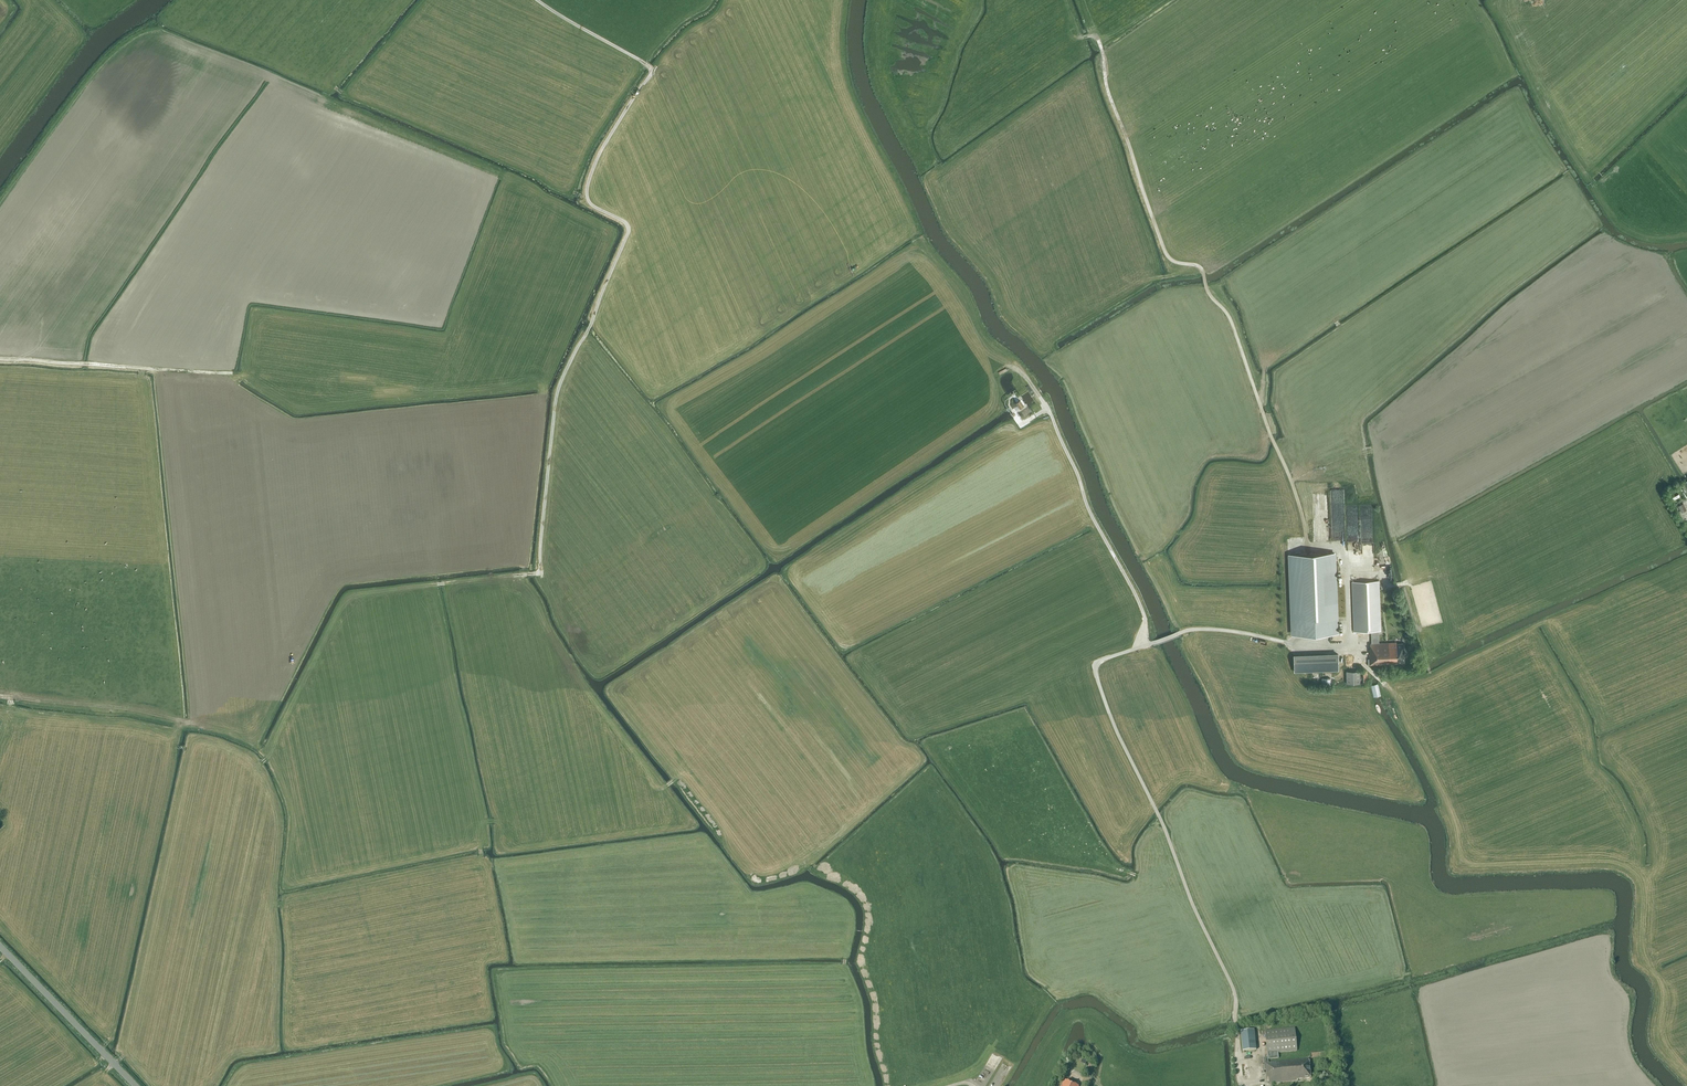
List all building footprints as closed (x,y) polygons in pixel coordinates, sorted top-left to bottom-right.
[(1290,554),(1293,634),(1337,632),(1334,553),(1290,554)] [(1379,595),(1379,581),(1352,582),(1352,597),(1354,631),(1371,630),(1372,643),(1370,643),(1370,649),(1369,649),(1370,659),(1368,659),(1368,665),(1404,663),(1404,643),(1396,643),(1396,642),(1379,643),(1379,630),(1381,630),(1379,595)] [(1338,669),(1338,654),(1294,656),(1294,671),(1338,669)] [(1360,683),(1367,682),(1367,670),(1360,671),(1360,670),(1346,671),(1346,683),(1360,683)] [(1297,1080),(1311,1078),(1309,1059),(1268,1063),(1268,1059),(1279,1058),(1278,1052),(1297,1050),(1294,1028),(1264,1031),(1268,1057),(1263,1058),(1265,1070),(1266,1070),(1267,1078),(1268,1078),(1269,1084),(1298,1081),(1297,1080)] [(1256,1050),(1254,1030),(1240,1032),(1242,1052),(1256,1050)] [(1244,1072),(1249,1070),(1247,1064),(1240,1066),(1243,1075),(1245,1074),(1244,1072)]
